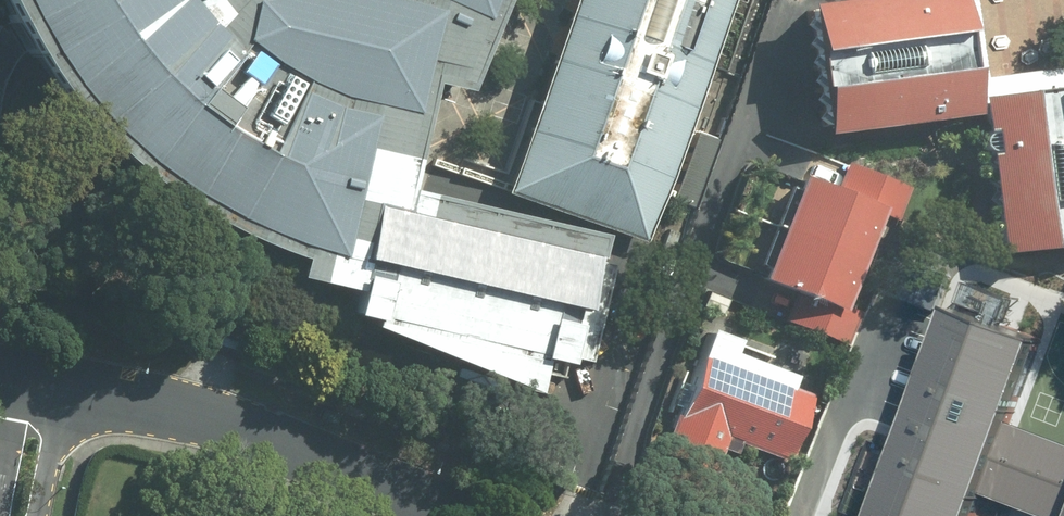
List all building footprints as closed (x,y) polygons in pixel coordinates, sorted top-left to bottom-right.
[(393,190),(421,86),(453,96),(493,0),(0,0),(0,33),(9,49),(46,96),(71,130),(109,167),(147,196),(203,224),(281,260),(277,286),(343,300),(339,310),(532,396),(536,369),(580,377),(609,263),(592,256),(595,242),(393,190)] [(725,0),(566,0),(497,198),(639,247),(725,0)] [(800,3),(818,135),(969,115),(953,0),(819,0),(800,3)] [(975,97),(995,251),(1063,241),(1063,85),(975,97)] [(903,188),(841,164),(832,187),(894,211),(903,188)] [(880,206),(797,174),(756,279),(839,311),(880,206)] [(868,515),(961,515),(966,501),(1006,515),(1063,515),(1063,464),(984,435),(1018,343),(942,316),(868,515)] [(807,397),(692,360),(651,485),(704,503),(725,440),(786,460),(807,397)]
